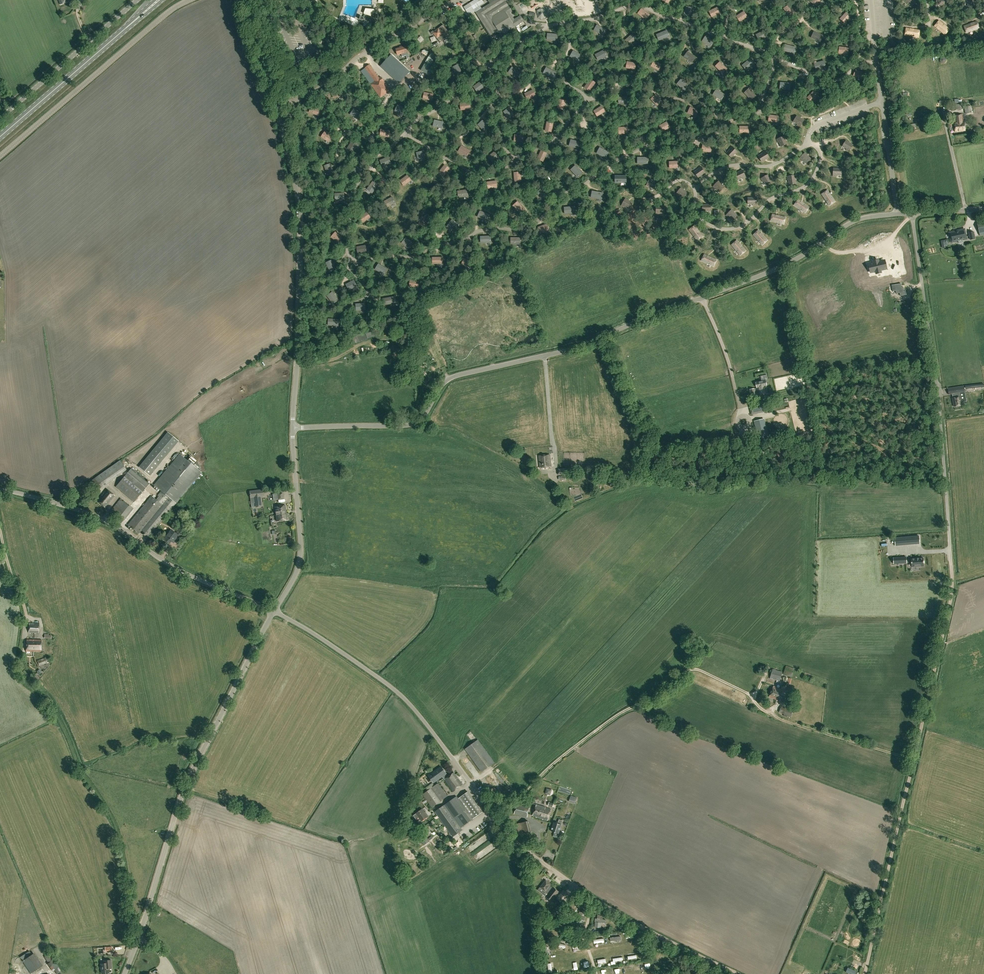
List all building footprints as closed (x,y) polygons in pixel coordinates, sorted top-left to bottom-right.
[(464,7),(470,15),(475,12),(476,13),(482,9),(480,6),(485,3),(483,0),(475,0),(464,7)] [(508,0),(490,0),(489,1),(491,3),(482,9),(476,13),(491,35),(496,32),(505,34),(524,21),(520,16),(514,19),(510,13),(512,12),(505,2),(508,0)] [(789,5),(784,8),(789,16),(794,12),(789,5)] [(686,6),(684,14),(690,16),(692,8),(686,6)] [(717,7),(709,11),(712,17),(720,13),(717,7)] [(375,15),(374,15),(376,9),(366,8),(364,13),(365,13),(363,17),(361,16),(360,19),(362,20),(362,21),(364,22),(364,20),(373,24),(375,19),(377,19),(378,15),(375,14),(375,15)] [(650,15),(642,8),(638,14),(646,20),(650,15)] [(744,11),(736,16),(740,21),(747,16),(744,11)] [(846,12),(840,18),(845,23),(851,16),(846,12)] [(939,21),(934,26),(945,34),(949,29),(939,21)] [(964,26),(966,32),(979,28),(977,21),(964,26)] [(441,42),(451,35),(443,25),(434,32),(433,31),(431,32),(433,34),(434,34),(441,42)] [(606,30),(597,25),(594,30),(603,35),(606,30)] [(906,28),(905,35),(918,37),(919,30),(906,28)] [(659,41),(669,36),(667,30),(656,35),(659,41)] [(764,31),(756,35),(759,40),(767,36),(764,31)] [(823,36),(814,32),(811,37),(820,42),(823,36)] [(633,33),(625,40),(630,45),(637,38),(633,33)] [(711,46),(714,41),(706,36),(703,41),(711,46)] [(785,44),(783,50),(794,53),(796,47),(785,44)] [(396,49),(398,55),(402,54),(402,57),(406,56),(407,59),(410,58),(408,52),(407,46),(396,49)] [(604,50),(595,55),(598,60),(607,56),(604,50)] [(573,51),(570,56),(579,61),(582,56),(573,51)] [(684,56),(692,62),(696,57),(688,51),(684,56)] [(389,57),(381,66),(399,82),(407,73),(389,57)] [(754,64),(750,59),(742,65),(746,70),(754,64)] [(654,60),(651,66),(659,70),(662,65),(654,60)] [(826,67),(824,61),(814,63),(816,70),(826,67)] [(715,66),(722,73),(727,69),(720,62),(715,66)] [(384,81),(381,77),(379,78),(370,65),(361,71),(381,97),(390,90),(384,81)] [(458,65),(452,68),(456,75),(462,72),(458,65)] [(520,72),(512,67),(509,72),(517,78),(520,72)] [(556,73),(546,67),(543,73),(553,78),(556,73)] [(854,75),(862,79),(864,73),(856,69),(854,75)] [(590,79),(584,87),(590,91),(595,83),(590,79)] [(689,86),(681,79),(677,84),(685,90),(689,86)] [(486,85),(483,80),(474,87),(477,92),(486,85)] [(749,88),(744,93),(751,100),(756,96),(749,88)] [(332,91),(334,97),(342,96),(341,89),(332,91)] [(716,89),(713,95),(721,100),(725,95),(716,89)] [(528,99),(536,95),(533,90),(525,93),(528,99)] [(813,91),(807,98),(812,102),(818,96),(813,91)] [(423,98),(432,100),(433,94),(425,92),(423,98)] [(657,105),(662,101),(656,95),(651,99),(657,105)] [(557,108),(564,109),(566,101),(559,100),(557,108)] [(406,109),(398,105),(395,111),(403,115),(406,109)] [(309,112),(318,115),(320,109),(312,106),(309,112)] [(605,111),(602,106),(594,111),(598,116),(605,111)] [(696,116),(698,111),(690,107),(688,113),(696,116)] [(514,115),(509,108),(504,112),(509,119),(514,115)] [(358,119),(361,114),(354,109),(350,114),(358,119)] [(954,116),(955,124),(954,124),(955,132),(965,131),(964,122),(963,123),(962,114),(954,116)] [(796,116),(793,121),(797,124),(797,125),(800,127),(804,120),(796,116)] [(442,128),(444,122),(435,120),(434,126),(442,128)] [(490,127),(483,120),(478,125),(485,132),(490,127)] [(660,126),(663,131),(671,127),(667,121),(660,126)] [(321,136),(329,142),(332,136),(325,131),(321,136)] [(779,142),(781,146),(787,144),(784,136),(776,139),(778,142),(779,142)] [(846,140),(842,146),(846,149),(846,150),(849,151),(853,145),(846,140)] [(352,141),(348,148),(353,152),(358,144),(352,141)] [(467,156),(470,151),(462,146),(458,151),(467,156)] [(730,149),(726,153),(731,157),(737,151),(732,146),(729,148),(730,149)] [(600,147),(597,153),(606,158),(609,152),(600,147)] [(762,153),(758,156),(761,162),(769,157),(765,150),(762,152),(762,153)] [(423,151),(417,153),(419,161),(425,160),(423,151)] [(488,156),(492,161),(499,156),(496,151),(488,156)] [(541,151),(538,159),(543,161),(547,153),(541,151)] [(803,160),(806,163),(811,159),(805,153),(799,158),(802,161),(803,160)] [(380,160),(383,166),(391,163),(388,157),(380,160)] [(324,166),(328,175),(334,173),(330,164),(324,166)] [(439,172),(444,176),(450,169),(445,165),(439,172)] [(575,165),(571,170),(578,177),(582,173),(575,165)] [(357,166),(352,172),(356,176),(362,170),(357,166)] [(698,169),(694,172),(698,177),(705,172),(700,166),(697,168),(698,169)] [(735,174),(738,180),(742,177),(743,179),(746,177),(742,170),(735,174)] [(411,180),(407,175),(400,180),(404,186),(411,180)] [(763,181),(766,185),(772,182),(768,175),(761,178),(762,181),(763,181)] [(789,180),(789,184),(796,184),(795,175),(787,176),(787,180),(789,180)] [(650,186),(654,188),(657,183),(650,179),(646,185),(649,187),(650,186)] [(378,185),(373,181),(367,189),(372,193),(378,185)] [(716,188),(720,192),(724,187),(718,181),(713,186),(715,189),(716,188)] [(679,195),(683,198),(687,193),(681,187),(676,194),(679,196),(679,195)] [(549,194),(541,188),(537,194),(545,199),(549,194)] [(827,190),(822,194),(829,205),(835,201),(827,190)] [(602,199),(603,193),(592,191),(591,197),(602,199)] [(395,203),(392,197),(384,201),(387,207),(395,203)] [(625,206),(629,208),(633,203),(625,198),(621,205),(624,207),(625,206)] [(798,199),(794,205),(805,212),(809,207),(798,199)] [(519,213),(524,209),(518,201),(513,206),(519,213)] [(659,213),(664,213),(665,207),(656,206),(656,213),(659,214),(659,213)] [(729,217),(733,220),(737,216),(731,210),(726,215),(728,218),(729,217)] [(489,215),(480,211),(478,217),(487,221),(489,215)] [(363,222),(370,217),(367,212),(360,217),(363,222)] [(772,214),(771,221),(784,224),(785,217),(772,214)] [(422,216),(419,224),(425,226),(428,218),(422,216)] [(447,226),(452,230),(457,223),(452,219),(447,226)] [(538,227),(541,233),(549,230),(547,224),(538,227)] [(694,225),(689,229),(697,240),(702,236),(694,225)] [(758,230),(753,235),(762,244),(767,240),(758,230)] [(964,230),(950,234),(952,242),(953,242),(953,243),(963,241),(962,240),(966,239),(964,230)] [(969,233),(970,240),(983,237),(981,230),(969,233)] [(336,232),(331,237),(338,242),(342,238),(336,232)] [(413,243),(406,238),(402,243),(409,248),(413,243)] [(737,240),(731,245),(740,255),(745,251),(737,240)] [(704,254),(701,260),(713,266),(716,260),(704,254)] [(464,258),(462,264),(470,267),(472,262),(464,258)] [(332,260),(326,263),(330,272),(336,269),(332,260)] [(873,262),(868,263),(870,272),(875,271),(876,273),(881,272),(880,270),(883,269),(883,270),(887,269),(885,262),(882,262),(882,261),(873,263),(873,262)] [(387,269),(379,264),(375,269),(384,274),(387,269)] [(354,280),(346,284),(349,290),(357,286),(354,280)] [(332,292),(327,296),(333,304),(338,300),(332,292)] [(756,398),(755,391),(758,391),(759,396),(768,394),(766,385),(765,380),(756,383),(757,387),(757,389),(754,389),(750,390),(752,399),(756,398)] [(948,389),(949,395),(952,394),(953,398),(952,398),(954,407),(962,405),(960,396),(960,393),(965,392),(964,386),(948,389)] [(753,417),(764,414),(762,403),(751,406),(753,417)] [(759,437),(761,437),(763,448),(773,445),(770,434),(768,435),(765,424),(768,423),(767,418),(754,421),(759,437)] [(168,432),(139,467),(150,476),(178,441),(168,432)] [(175,457),(185,447),(180,442),(170,452),(175,457)] [(154,485),(161,491),(176,503),(201,472),(179,454),(154,485)] [(540,468),(551,467),(550,455),(539,456),(540,468)] [(127,470),(120,460),(116,463),(123,472),(127,470)] [(131,468),(116,487),(134,502),(149,483),(131,468)] [(573,484),(573,481),(578,480),(577,475),(569,476),(570,482),(571,481),(571,484),(573,484)] [(107,489),(97,501),(105,508),(115,495),(107,489)] [(256,496),(256,504),(257,507),(261,506),(260,496),(264,495),(263,489),(249,491),(250,497),(256,496)] [(176,503),(161,491),(158,495),(160,497),(157,501),(152,496),(128,525),(138,533),(141,530),(149,536),(176,503)] [(121,498),(110,511),(121,520),(132,507),(121,498)] [(274,507),(277,521),(287,520),(285,505),(274,507)] [(161,537),(169,543),(174,538),(176,540),(181,534),(178,531),(176,534),(171,530),(167,535),(164,533),(161,537)] [(901,544),(901,545),(914,544),(913,536),(895,538),(896,544),(901,544)] [(935,548),(935,540),(923,541),(923,548),(935,548)] [(906,559),(906,557),(894,558),(894,557),(893,557),(894,564),(906,563),(911,562),(911,567),(912,567),(923,566),(924,566),(923,558),(919,558),(915,558),(911,559),(911,558),(911,559),(906,559)] [(39,633),(40,623),(30,623),(29,633),(39,633)] [(41,651),(42,640),(27,639),(26,651),(41,651)] [(46,657),(37,661),(39,666),(48,663),(46,657)] [(794,668),(786,666),(783,674),(791,677),(794,668)] [(770,678),(780,681),(782,672),(772,669),(770,678)] [(788,692),(773,686),(769,697),(784,703),(788,692)] [(793,711),(781,706),(779,712),(790,717),(793,711)] [(494,763),(478,740),(465,749),(481,772),(494,763)] [(441,766),(432,773),(437,780),(442,776),(444,779),(448,777),(446,774),(446,773),(441,766)] [(448,777),(444,779),(453,792),(463,785),(454,772),(448,777)] [(428,790),(423,794),(432,807),(447,796),(438,783),(438,784),(436,781),(430,785),(431,785),(432,787),(428,790)] [(468,792),(458,798),(473,819),(482,812),(468,792)] [(456,796),(444,805),(460,828),(473,819),(458,798),(456,796)] [(514,814),(527,817),(529,808),(516,804),(514,814)] [(444,805),(435,811),(451,834),(460,828),(444,805)] [(533,815),(548,820),(551,809),(536,805),(533,815)] [(428,817),(422,809),(416,813),(413,815),(416,819),(419,817),(421,821),(428,817)] [(551,831),(558,833),(561,824),(562,820),(559,819),(558,823),(554,822),(551,831)] [(425,844),(430,840),(426,834),(421,838),(425,844)] [(458,873),(462,869),(455,861),(451,864),(458,873)] [(553,887),(553,888),(549,885),(550,884),(546,880),(540,887),(548,894),(546,896),(552,901),(559,892),(553,887)] [(572,900),(568,906),(570,908),(575,911),(579,904),(572,900)] [(573,927),(581,930),(584,920),(579,918),(577,923),(575,922),(573,927)] [(597,929),(603,929),(603,924),(607,925),(607,919),(597,919),(597,929)] [(20,957),(31,973),(43,965),(34,952),(32,954),(30,950),(20,957)] [(108,966),(112,966),(111,960),(104,960),(105,963),(101,963),(102,973),(109,973),(108,966)] [(549,973),(553,972),(553,966),(555,965),(555,963),(546,963),(547,967),(549,967),(549,973)]
